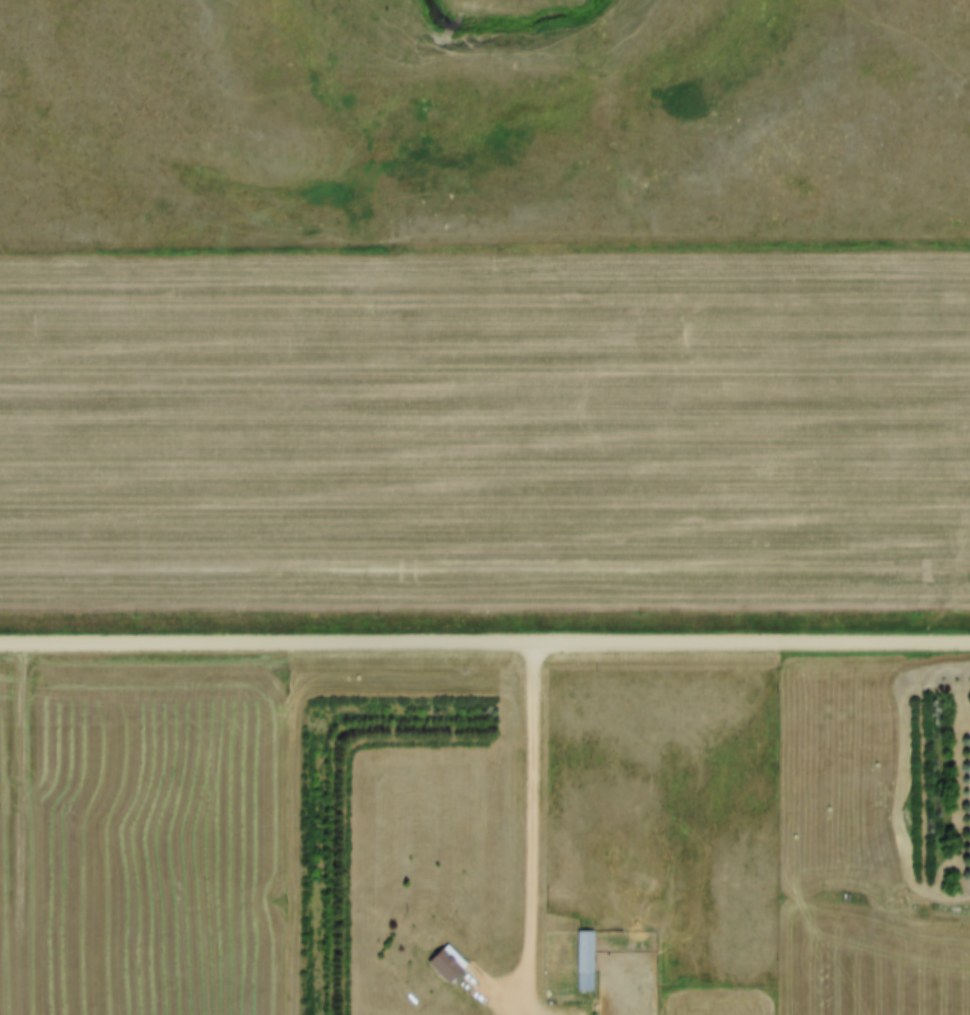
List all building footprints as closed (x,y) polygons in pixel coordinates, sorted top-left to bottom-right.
[(578,983),(595,983),(595,922),(578,922),(578,983)]
